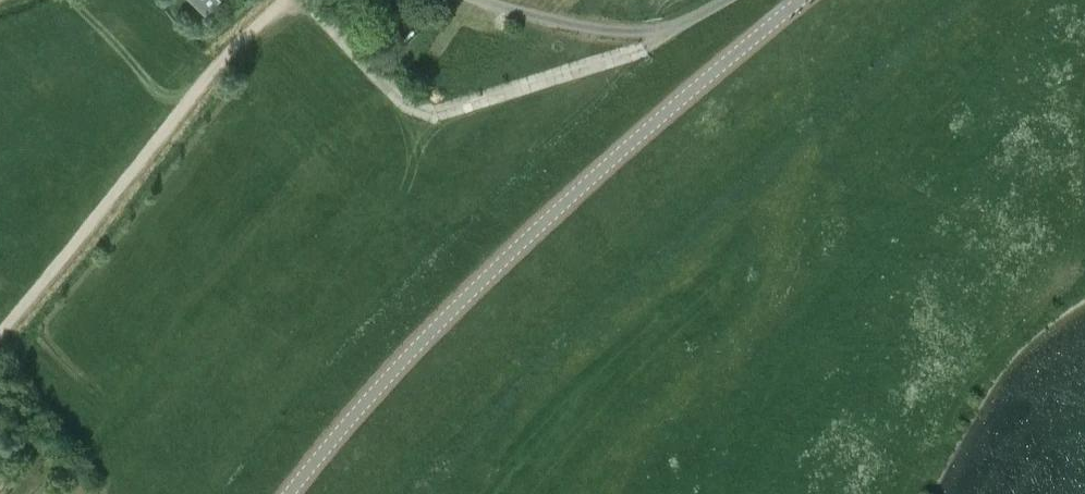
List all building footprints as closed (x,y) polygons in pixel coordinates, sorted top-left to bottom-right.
[(207,14),(221,0),(194,0),(207,14)]
